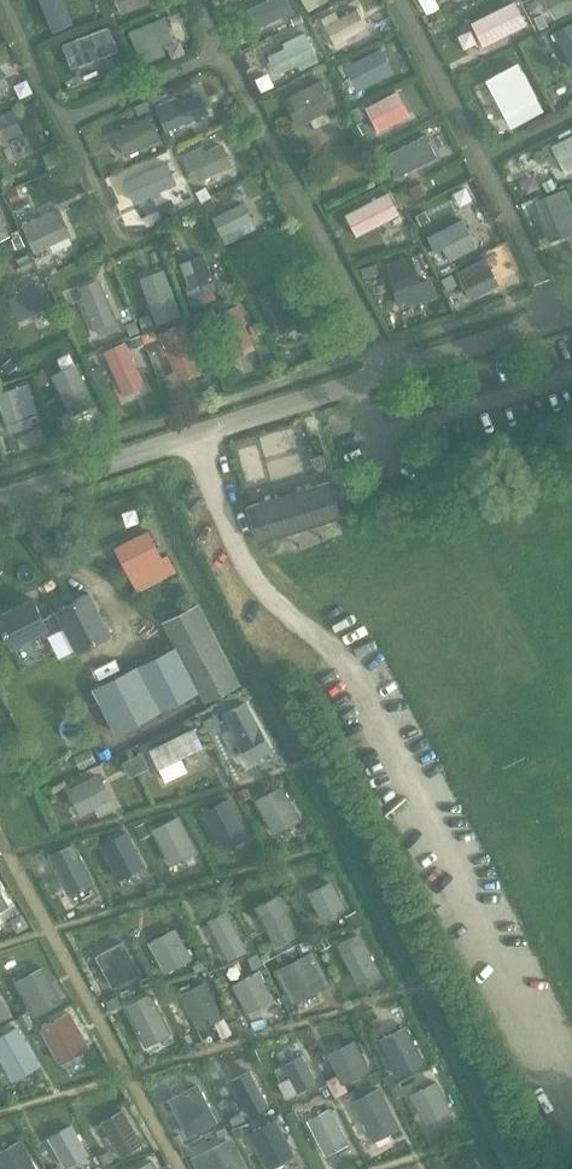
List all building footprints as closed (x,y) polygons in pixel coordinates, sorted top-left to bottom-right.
[(121,12),(145,0),(116,0),(121,12)] [(288,0),(268,0),(247,9),(254,27),(292,9),(288,0)] [(556,14),(571,7),(571,0),(549,0),(556,14)] [(525,23),(514,2),(473,22),(483,44),(525,23)] [(340,17),(335,10),(321,18),(337,46),(346,41),(345,37),(366,26),(357,9),(340,17)] [(542,14),(535,18),(541,29),(548,25),(542,14)] [(161,45),(174,40),(164,17),(128,31),(142,63),(165,54),(161,45)] [(555,33),(571,63),(571,24),(555,33)] [(117,50),(108,27),(64,45),(73,66),(117,50)] [(284,42),(288,47),(268,56),(276,73),(306,58),(309,64),(319,59),(306,33),(284,42)] [(538,67),(545,65),(532,39),(509,52),(530,93),(547,83),(538,67)] [(393,70),(381,48),(353,62),(350,58),(341,62),(356,90),(393,70)] [(334,105),(320,80),(285,98),(297,124),(334,105)] [(408,112),(397,92),(367,107),(378,129),(408,112)] [(181,102),(179,97),(155,107),(166,130),(205,112),(198,94),(181,102)] [(147,100),(135,106),(139,114),(151,108),(147,100)] [(358,107),(351,110),(357,122),(364,118),(358,107)] [(12,109),(0,115),(0,142),(22,132),(12,109)] [(160,137),(148,117),(116,132),(126,155),(160,137)] [(437,156),(426,133),(384,155),(396,176),(437,156)] [(552,145),(566,172),(571,169),(571,135),(552,145)] [(227,140),(184,151),(191,179),(234,168),(227,140)] [(177,176),(168,156),(126,175),(135,196),(177,176)] [(551,178),(542,183),(547,192),(556,187),(551,178)] [(421,184),(410,189),(415,199),(426,194),(421,184)] [(207,186),(197,191),(202,201),(212,196),(207,186)] [(571,210),(571,206),(566,188),(536,201),(551,239),(571,232),(563,214),(571,210)] [(18,189),(8,194),(12,202),(22,198),(18,189)] [(398,213),(388,192),(347,214),(358,234),(398,213)] [(212,198),(204,202),(209,212),(217,207),(212,198)] [(171,199),(157,206),(163,217),(177,210),(171,199)] [(227,241),(243,233),(238,225),(250,219),(242,203),(214,217),(227,241)] [(425,211),(416,216),(421,226),(430,221),(425,211)] [(53,218),(50,212),(24,224),(35,250),(70,234),(62,215),(53,218)] [(10,235),(0,213),(0,240),(10,235)] [(476,246),(462,219),(428,237),(435,249),(442,246),(450,260),(476,246)] [(190,286),(187,287),(190,296),(193,307),(205,303),(201,292),(219,287),(215,276),(211,278),(203,255),(182,263),(190,286)] [(422,292),(411,257),(388,264),(400,299),(422,292)] [(499,286),(485,258),(459,272),(473,298),(499,286)] [(375,266),(361,270),(364,279),(378,275),(375,266)] [(162,271),(142,278),(158,321),(177,314),(162,271)] [(451,276),(442,280),(447,290),(456,285),(451,276)] [(115,320),(99,281),(81,288),(97,327),(115,320)] [(51,303),(42,282),(11,298),(21,319),(51,303)] [(303,321),(295,294),(272,301),(280,329),(303,321)] [(223,332),(233,355),(251,347),(242,324),(247,321),(239,306),(209,318),(218,334),(223,332)] [(136,321),(127,325),(132,335),(140,331),(136,321)] [(161,332),(176,374),(197,367),(182,324),(161,332)] [(154,330),(142,334),(146,343),(157,339),(154,330)] [(141,335),(132,339),(135,348),(144,344),(141,335)] [(142,385),(127,350),(128,349),(125,342),(105,350),(125,393),(142,385)] [(11,358),(3,365),(9,373),(17,366),(11,358)] [(70,415),(95,404),(77,363),(52,374),(70,415)] [(45,372),(36,376),(40,386),(49,382),(45,372)] [(0,393),(0,396),(10,431),(30,425),(27,414),(36,412),(28,385),(0,393)] [(353,511),(343,478),(333,480),(332,478),(245,505),(258,542),(342,516),(342,515),(353,511)] [(147,526),(114,543),(137,589),(176,569),(167,550),(162,552),(147,526)] [(16,645),(45,630),(48,635),(68,625),(81,648),(111,632),(90,592),(46,615),(36,596),(1,615),(16,645)] [(177,645),(93,688),(116,734),(200,691),(206,703),(243,684),(200,601),(164,620),(177,645)] [(244,755),(262,746),(242,705),(223,714),(244,755)] [(217,712),(204,719),(209,727),(222,721),(217,712)] [(186,777),(210,764),(191,728),(166,741),(186,777)] [(137,763),(141,761),(137,753),(112,766),(126,795),(148,784),(137,763)] [(83,813),(109,799),(97,775),(70,790),(83,813)] [(247,786),(239,790),(243,799),(251,796),(247,786)] [(274,831),(298,818),(281,787),(257,800),(274,831)] [(203,812),(220,846),(246,833),(229,799),(203,812)] [(154,830),(170,860),(194,848),(178,817),(154,830)] [(144,821),(135,825),(141,837),(150,833),(144,821)] [(118,876),(141,864),(126,833),(102,844),(118,876)] [(69,891),(90,881),(73,845),(51,855),(69,891)] [(321,917),(343,906),(331,882),(309,894),(321,917)] [(276,943),(297,932),(278,897),(257,909),(276,943)] [(357,910),(347,916),(352,925),(363,919),(357,910)] [(227,959),(246,950),(227,912),(208,921),(227,959)] [(166,971),(192,957),(176,928),(150,942),(166,971)] [(357,981),(378,970),(360,933),(338,943),(344,956),(357,981)] [(113,986),(139,973),(123,942),(97,956),(113,986)] [(258,952),(248,957),(254,967),(264,962),(258,952)] [(292,997),(325,981),(312,954),(279,971),(292,997)] [(202,959),(192,964),(196,972),(206,967),(202,959)] [(33,1014),(60,1000),(43,967),(16,982),(33,1014)] [(247,1011),(271,999),(258,973),(234,985),(247,1011)] [(198,1028),(221,1016),(203,982),(181,994),(198,1028)] [(117,995),(106,1001),(111,1010),(122,1004),(117,995)] [(145,1043),(169,1031),(151,995),(127,1006),(145,1043)] [(26,1011),(18,1015),(25,1028),(33,1024),(26,1011)] [(69,1012),(42,1027),(61,1060),(87,1046),(69,1012)] [(12,1077),(37,1063),(16,1027),(0,1036),(0,1056),(12,1077)] [(380,1040),(397,1075),(424,1061),(406,1027),(380,1040)] [(343,1081),(368,1068),(355,1043),(330,1056),(343,1081)] [(286,1096),(315,1081),(302,1055),(285,1064),(291,1076),(279,1082),(286,1096)] [(378,1069),(369,1074),(374,1084),(383,1079),(378,1069)] [(232,1080),(250,1114),(267,1105),(249,1071),(232,1080)] [(394,1071),(384,1076),(389,1086),(399,1081),(394,1071)] [(399,1082),(391,1087),(396,1096),(405,1091),(399,1082)] [(425,1120),(449,1109),(436,1082),(412,1093),(425,1120)] [(187,1133),(214,1120),(197,1085),(170,1098),(187,1133)] [(373,1136),(396,1125),(378,1088),(355,1099),(373,1136)] [(322,1151),(346,1140),(330,1108),(307,1119),(322,1151)] [(121,1155),(141,1143),(123,1110),(102,1121),(121,1155)] [(296,1110),(287,1115),(292,1124),(301,1119),(296,1110)] [(243,1111),(230,1118),(233,1125),(246,1118),(243,1111)] [(268,1167),(293,1153),(274,1118),(249,1131),(268,1167)] [(239,1124),(232,1128),(238,1138),(245,1135),(239,1124)] [(66,1166),(87,1154),(70,1125),(49,1137),(66,1166)] [(0,1152),(0,1168),(36,1168),(20,1140),(0,1152)] [(243,1168),(230,1141),(198,1157),(204,1168),(241,1168),(243,1168)] [(109,1150),(99,1155),(104,1164),(114,1159),(109,1150)] [(152,1161),(137,1168),(157,1168),(152,1161)]
